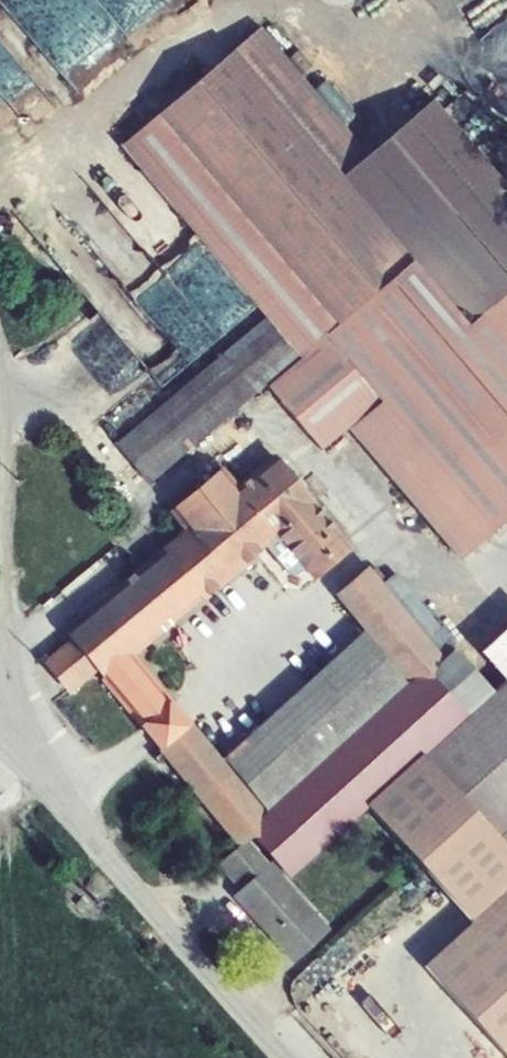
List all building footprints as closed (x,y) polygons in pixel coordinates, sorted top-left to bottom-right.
[(434,102),(371,161),(258,30),(123,148),(267,319),(301,362),(267,389),(322,454),(350,433),(461,563),(506,525),(506,183),(434,102)] [(118,334),(165,387),(224,335),(166,269),(137,295),(58,204),(32,226),(110,315),(71,349),(81,361),(94,349),(97,352),(118,334)] [(301,362),(267,319),(117,445),(149,483),(267,389),(301,362)] [(91,370),(91,386),(117,388),(118,372),(91,370)] [(140,722),(171,696),(136,654),(203,597),(205,599),(211,595),(208,592),(217,585),(219,588),(249,563),(247,560),(265,544),(278,533),(305,567),(305,568),(316,580),(354,544),(276,450),(238,482),(223,463),(168,510),(183,527),(163,543),(164,544),(62,628),(70,637),(44,657),(70,692),(97,669),(103,676),(100,678),(141,728),(143,726),(140,722)] [(278,533),(265,544),(288,572),(297,573),(305,567),(278,533)] [(191,721),(160,747),(158,748),(237,845),(239,842),(241,845),(248,839),(254,835),(275,857),(286,870),(289,875),(368,806),(365,802),(423,750),(426,753),(495,689),(455,646),(445,656),(384,581),(382,578),(373,568),(369,563),(335,593),(364,627),(409,679),(266,809),(222,756),(193,720),(191,721)] [(376,566),(373,568),(382,578),(384,576),(376,566)] [(396,570),(384,581),(445,656),(455,646),(458,644),(396,570)] [(409,679),(364,627),(222,756),(266,809),(409,679)] [(495,689),(426,753),(423,750),(365,802),(368,806),(472,922),(424,965),(506,1056),(506,678),(495,689)] [(143,726),(160,747),(191,721),(171,696),(140,722),(143,726)] [(241,845),(217,864),(239,889),(233,895),(295,963),(332,928),(282,874),(286,870),(275,857),(269,862),(248,839),(241,845)] [(350,1003),(370,988),(353,966),(303,1003),(329,1038),(359,1015),(350,1003)]
